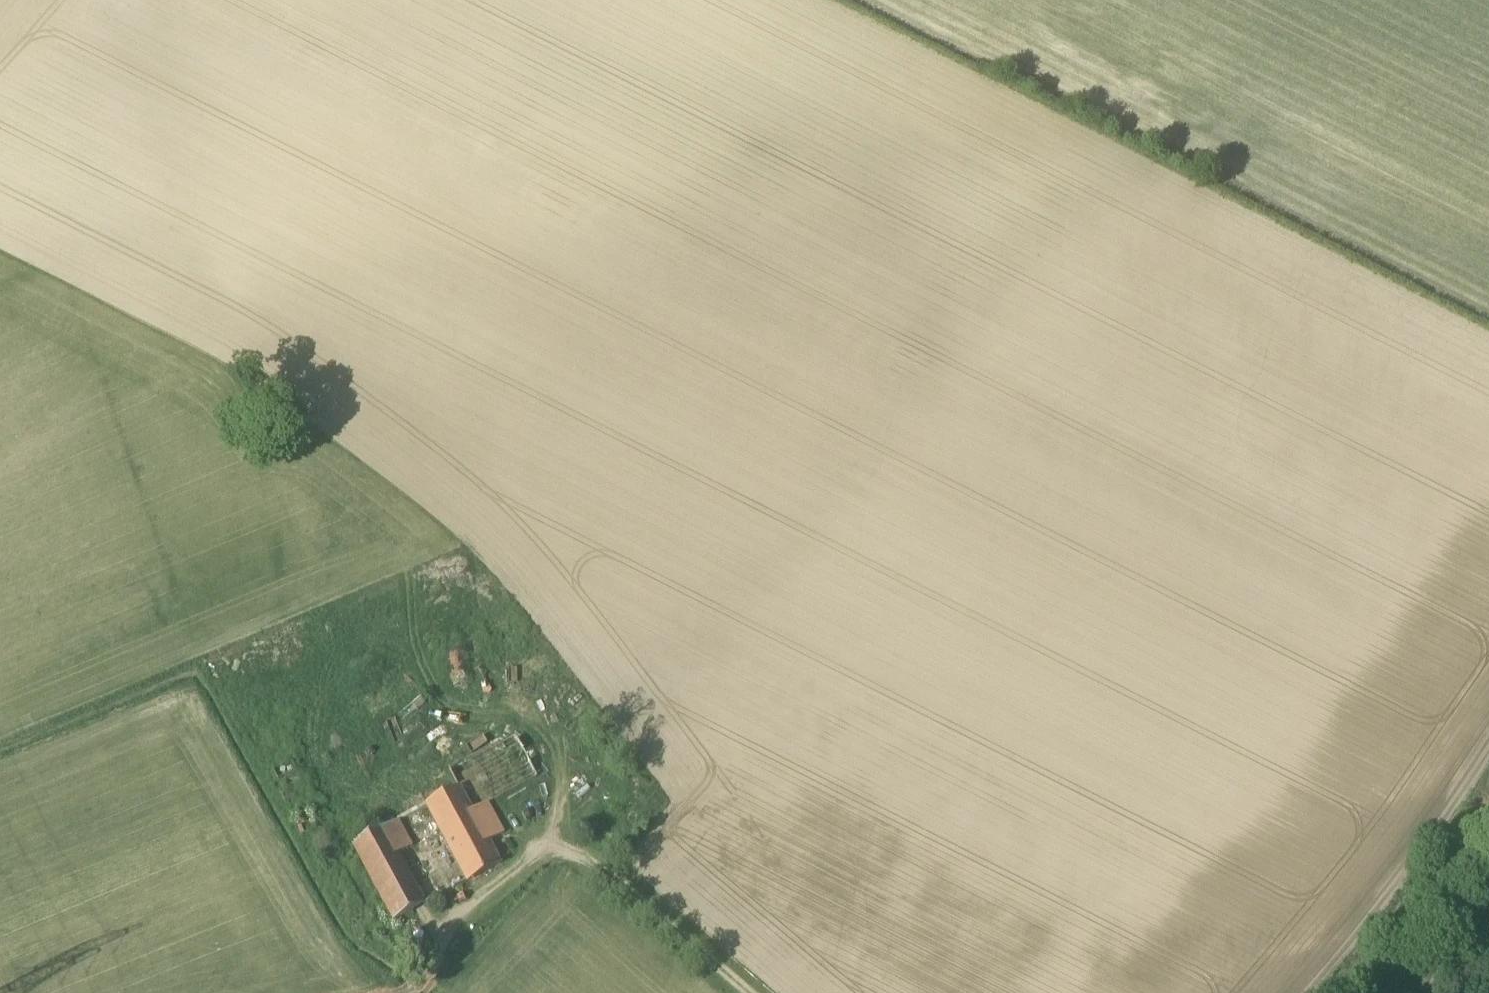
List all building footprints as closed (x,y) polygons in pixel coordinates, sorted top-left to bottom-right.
[(474,668),(464,645),(443,653),(453,677),(474,668)] [(488,804),(526,783),(538,776),(514,732),(448,767),(458,785),(456,786),(458,789),(470,813),(488,804)] [(503,833),(488,804),(470,813),(458,789),(429,804),(468,881),(501,864),(489,841),(503,833)] [(418,885),(401,854),(413,847),(399,821),(354,845),(394,921),(428,903),(418,885)]
